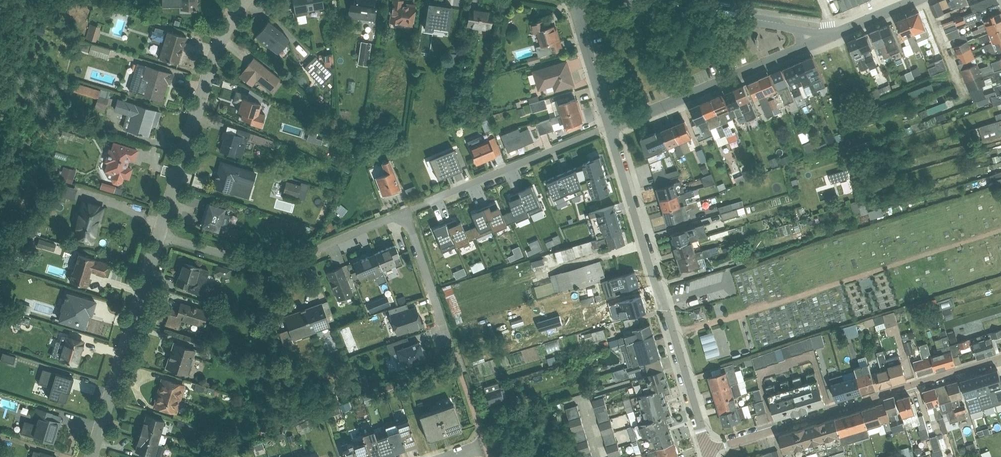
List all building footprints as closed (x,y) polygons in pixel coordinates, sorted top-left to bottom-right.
[(196,11),(196,0),(162,0),(162,7),(181,8),(181,11),(196,11)] [(323,8),(322,0),(293,0),(296,17),(307,15),(306,12),(323,8)] [(374,22),(378,0),(352,0),(349,18),(374,22)] [(412,27),(415,6),(402,4),(403,1),(395,0),(394,0),(393,6),(391,6),(389,14),(391,14),(390,23),(412,27)] [(838,1),(843,12),(871,0),(840,0),(838,1)] [(982,0),(950,0),(951,2),(949,2),(949,4),(951,9),(953,10),(957,8),(958,9),(982,0)] [(974,13),(998,3),(997,0),(982,0),(958,9),(956,10),(957,14),(966,10),(967,10),(972,8),(974,13)] [(938,3),(931,6),(936,18),(943,16),(938,3)] [(1000,12),(1000,10),(998,3),(974,13),(943,24),(945,30),(965,22),(966,25),(970,23),(1000,12)] [(434,28),(449,30),(452,14),(451,14),(452,9),(429,5),(426,30),(433,31),(434,28)] [(467,29),(490,33),(492,15),(470,11),(467,29)] [(973,30),(1000,20),(1000,12),(970,23),(973,30)] [(928,38),(930,37),(919,13),(908,17),(919,46),(929,42),(928,38)] [(788,14),(787,18),(819,23),(820,19),(788,14)] [(919,46),(908,17),(897,22),(904,39),(909,37),(918,60),(924,57),(919,46)] [(1000,29),(1000,20),(973,30),(974,35),(988,30),(989,33),(1000,29)] [(256,37),(271,49),(283,33),(268,22),(256,37)] [(539,57),(561,51),(559,42),(560,42),(558,33),(556,34),(554,27),(547,30),(544,22),(530,26),(533,35),(538,34),(541,46),(537,47),(539,57)] [(100,28),(90,25),(86,39),(96,42),(100,28)] [(891,56),(900,52),(889,26),(879,29),(891,56)] [(159,58),(178,64),(187,38),(156,28),(155,32),(153,32),(151,37),(153,38),(151,42),(163,45),(159,58)] [(891,56),(879,29),(871,33),(880,55),(883,54),(885,58),(891,56)] [(960,36),(957,29),(947,33),(950,41),(953,39),(960,36)] [(993,43),(1000,40),(1000,29),(989,33),(979,37),(983,45),(985,44),(985,43),(991,41),(990,39),(991,39),(993,43)] [(878,67),(873,55),(872,56),(870,51),(873,50),(866,35),(857,39),(870,67),(869,68),(870,70),(878,67)] [(960,36),(953,39),(956,46),(968,41),(965,35),(960,36)] [(870,67),(857,39),(848,42),(852,53),(851,54),(856,67),(859,66),(860,70),(861,70),(862,71),(869,68),(870,67)] [(1000,51),(1000,40),(993,43),(984,47),(986,53),(987,53),(988,56),(1000,51)] [(975,58),(968,41),(956,46),(953,47),(961,64),(975,58)] [(372,44),(361,42),(358,65),(368,66),(372,44)] [(386,50),(378,48),(377,55),(384,57),(386,50)] [(468,51),(457,49),(456,60),(466,61),(468,51)] [(908,63),(914,61),(910,52),(905,54),(908,63)] [(333,55),(319,56),(319,61),(324,60),(324,66),(326,68),(334,67),(333,55)] [(305,68),(322,85),(333,75),(326,68),(324,66),(319,61),(316,57),(305,68)] [(816,91),(826,87),(813,57),(803,61),(816,91)] [(1000,71),(1000,59),(988,63),(989,66),(980,69),(975,58),(961,64),(958,65),(965,83),(1000,71)] [(271,92),(281,80),(254,59),(244,71),(245,72),(240,78),(252,87),(257,82),(271,92)] [(927,65),(932,76),(947,70),(943,59),(927,65)] [(816,91),(803,61),(794,65),(807,95),(812,93),(814,96),(817,95),(816,91)] [(548,93),(573,86),(567,63),(533,73),(539,91),(547,89),(548,93)] [(129,91),(162,101),(168,83),(169,83),(172,75),(137,64),(129,91)] [(808,97),(807,95),(794,65),(783,69),(799,107),(806,104),(804,98),(808,97)] [(785,105),(795,102),(782,70),(772,74),(785,105)] [(906,74),(909,83),(915,81),(912,71),(906,74)] [(970,92),(996,82),(1000,80),(1000,71),(965,83),(970,92)] [(776,98),(779,97),(770,75),(759,80),(775,116),(781,114),(776,98)] [(775,116),(759,80),(749,84),(756,100),(759,98),(768,118),(775,116)] [(1000,94),(1000,85),(997,86),(996,82),(970,92),(974,103),(977,101),(988,97),(991,96),(1000,94)] [(111,93),(101,90),(101,91),(76,84),(74,92),(98,100),(94,110),(104,113),(107,105),(111,106),(113,100),(109,98),(111,93)] [(935,93),(931,84),(909,92),(910,94),(880,106),(883,113),(935,93)] [(893,93),(890,85),(879,89),(880,91),(882,96),(893,93)] [(747,122),(757,117),(744,86),(734,90),(747,122)] [(747,122),(734,90),(725,94),(731,110),(729,111),(733,119),(737,117),(740,124),(747,122)] [(882,96),(880,91),(868,96),(869,100),(882,96)] [(242,114),(240,120),(261,126),(265,111),(259,110),(261,100),(234,92),(232,101),(240,103),(237,112),(242,114)] [(936,94),(924,99),(927,106),(938,102),(936,94)] [(1000,103),(1000,94),(991,96),(994,106),(1000,103)] [(733,119),(729,111),(723,95),(712,100),(728,137),(734,135),(732,131),(737,129),(733,119)] [(529,99),(530,105),(540,102),(538,96),(529,99)] [(990,103),(988,97),(977,101),(979,107),(990,103)] [(557,101),(562,117),(581,111),(579,104),(577,105),(576,100),(569,102),(568,98),(557,101)] [(123,129),(148,137),(153,121),(158,122),(160,114),(118,100),(114,111),(127,115),(123,129)] [(547,109),(545,100),(540,102),(530,105),(533,113),(547,109)] [(728,137),(712,100),(700,104),(714,135),(719,147),(730,143),(728,137)] [(946,102),(927,109),(930,115),(948,107),(946,102)] [(699,142),(714,135),(700,104),(691,108),(698,125),(700,124),(701,126),(700,127),(705,137),(703,138),(701,134),(696,136),(699,142)] [(909,108),(909,107),(902,109),(904,117),(913,113),(911,107),(909,108)] [(520,117),(526,115),(524,109),(518,111),(520,117)] [(928,116),(926,110),(920,113),(922,118),(928,116)] [(581,118),(583,117),(581,111),(562,117),(537,124),(540,135),(566,128),(567,131),(580,127),(579,124),(583,123),(581,118)] [(486,120),(481,122),(486,133),(491,131),(486,120)] [(692,152),(687,141),(692,139),(685,122),(683,122),(683,121),(677,123),(678,125),(673,127),(684,155),(692,152)] [(1000,136),(1000,121),(997,122),(979,127),(983,140),(1000,136)] [(267,131),(258,127),(255,132),(265,136),(267,131)] [(684,155),(673,127),(670,128),(669,127),(664,129),(664,130),(662,131),(669,148),(675,145),(677,151),(676,151),(678,157),(684,155)] [(242,158),(247,141),(274,149),(277,143),(238,130),(236,136),(224,132),(222,139),(224,140),(221,152),(242,158)] [(508,152),(525,145),(518,130),(502,136),(508,152)] [(669,148),(662,131),(643,139),(650,163),(671,154),(669,148)] [(832,133),(825,136),(828,144),(835,141),(832,133)] [(843,133),(835,136),(838,142),(845,140),(843,133)] [(361,139),(356,136),(352,143),(357,146),(361,139)] [(477,165),(495,158),(488,140),(483,142),(480,136),(467,142),(477,165)] [(826,139),(815,143),(818,150),(828,146),(826,139)] [(812,141),(804,145),(808,154),(817,150),(812,141)] [(867,142),(848,149),(850,157),(870,150),(867,142)] [(134,160),(137,151),(113,144),(111,150),(109,149),(105,163),(107,164),(104,173),(112,175),(111,180),(113,183),(119,185),(121,183),(123,177),(128,179),(131,170),(126,168),(129,159),(134,160)] [(702,149),(697,152),(702,164),(707,162),(702,149)] [(451,176),(463,171),(454,150),(430,160),(438,180),(450,175),(451,176)] [(587,200),(612,192),(600,154),(582,160),(583,165),(544,178),(552,203),(572,196),(574,201),(581,199),(579,191),(583,189),(587,200)] [(790,155),(780,159),(782,164),(792,161),(790,155)] [(771,163),(767,164),(769,169),(778,165),(776,158),(769,160),(771,163)] [(392,195),(401,192),(389,161),(382,164),(386,174),(376,178),(383,197),(391,193),(392,195)] [(735,172),(729,175),(732,180),(735,179),(737,185),(745,181),(738,162),(732,165),(735,172)] [(249,200),(256,175),(222,165),(218,177),(217,176),(216,177),(218,178),(215,189),(232,194),(236,183),(241,184),(237,196),(249,200)] [(706,165),(700,167),(704,175),(709,173),(706,165)] [(764,167),(756,171),(758,175),(766,172),(764,167)] [(76,172),(64,168),(63,173),(59,172),(58,176),(61,177),(60,180),(71,184),(76,172)] [(754,168),(743,173),(746,181),(757,177),(754,168)] [(828,172),(830,182),(850,178),(848,168),(828,172)] [(655,181),(679,175),(677,169),(659,173),(658,170),(652,171),(655,181)] [(991,176),(992,181),(997,180),(997,184),(1000,183),(1000,172),(991,176)] [(712,174),(702,178),(705,187),(716,184),(712,174)] [(661,201),(685,193),(681,182),(669,185),(667,180),(656,184),(659,194),(658,195),(659,200),(661,200),(661,201)] [(837,194),(852,192),(851,180),(835,182),(837,194)] [(101,182),(99,189),(120,195),(122,188),(101,182)] [(283,196),(298,200),(301,186),(287,182),(283,196)] [(724,183),(717,186),(720,192),(727,189),(724,183)] [(488,205),(470,211),(479,234),(531,215),(533,222),(545,217),(532,184),(518,189),(520,194),(507,199),(511,210),(501,214),(498,206),(489,209),(488,205)] [(77,189),(62,185),(57,200),(65,202),(66,198),(74,201),(77,189)] [(661,201),(664,212),(687,205),(685,199),(688,198),(688,200),(695,198),(695,196),(700,194),(698,189),(685,193),(661,201)] [(668,224),(691,217),(689,210),(699,207),(702,206),(701,201),(687,205),(664,212),(668,224)] [(719,208),(721,214),(745,207),(743,201),(732,204),(731,204),(719,208)] [(868,212),(864,201),(851,205),(854,212),(861,212),(862,215),(868,213),(868,212)] [(74,236),(93,240),(103,209),(82,204),(74,236)] [(202,227),(219,232),(220,227),(223,226),(225,225),(227,223),(227,221),(227,219),(226,217),(224,215),(226,209),(210,204),(202,227)] [(335,211),(341,216),(346,210),(341,205),(335,211)] [(307,224),(309,216),(275,207),(273,215),(288,220),(289,218),(307,224)] [(745,207),(721,214),(723,221),(747,213),(745,207)] [(870,220),(884,216),(882,208),(868,212),(868,213),(870,220)] [(530,215),(515,221),(517,227),(532,220),(530,215)] [(460,220),(447,225),(445,221),(431,227),(441,252),(473,239),(469,228),(464,230),(460,220)] [(307,227),(301,225),(299,231),(305,233),(307,227)] [(674,247),(693,241),(707,237),(704,225),(671,235),(674,247)] [(472,236),(478,234),(476,226),(470,228),(472,236)] [(736,229),(710,236),(711,240),(737,232),(736,229)] [(490,233),(476,237),(478,243),(492,239),(490,233)] [(610,249),(626,244),(623,233),(591,242),(593,250),(594,249),(609,245),(610,249)] [(557,236),(545,241),(548,247),(560,242),(557,236)] [(52,253),(55,244),(38,238),(35,248),(52,253)] [(537,239),(528,243),(531,249),(526,251),(528,257),(543,251),(537,239)] [(674,247),(678,259),(696,253),(693,241),(674,247)] [(593,250),(591,242),(515,266),(517,275),(539,268),(539,269),(595,252),(594,249),(593,250)] [(396,269),(403,266),(399,258),(400,258),(395,246),(375,254),(383,272),(395,267),(396,269)] [(511,260),(522,258),(520,246),(511,248),(512,255),(510,256),(511,260)] [(682,271),(690,269),(690,270),(707,265),(705,258),(712,256),(719,253),(717,247),(696,253),(678,259),(682,271)] [(746,252),(734,256),(736,262),(737,265),(748,262),(746,252)] [(383,272),(375,254),(367,257),(368,258),(362,260),(361,260),(353,263),(360,280),(368,277),(369,279),(375,277),(379,286),(387,282),(383,272)] [(105,278),(109,265),(78,256),(78,257),(76,257),(74,263),(75,264),(73,272),(72,272),(69,282),(87,287),(90,279),(89,279),(91,272),(96,274),(96,275),(105,278)] [(469,265),(472,274),(484,269),(481,261),(469,265)] [(555,293),(580,286),(581,289),(602,283),(606,281),(600,262),(550,276),(555,293)] [(187,292),(201,297),(209,272),(184,264),(177,286),(188,289),(187,292)] [(232,271),(217,267),(215,275),(229,279),(232,271)] [(339,302),(353,295),(342,268),(327,274),(339,302)] [(456,279),(465,275),(462,268),(453,272),(456,279)] [(627,290),(639,286),(635,273),(606,281),(602,283),(608,299),(617,297),(615,291),(621,289),(623,295),(628,293),(627,290)] [(452,290),(450,286),(442,288),(455,326),(463,323),(461,314),(462,314),(455,296),(452,289),(452,290)] [(92,315),(95,303),(65,293),(59,311),(61,311),(59,320),(84,328),(85,327),(87,327),(88,323),(86,322),(89,314),(92,315)] [(603,294),(593,298),(595,303),(605,300),(603,294)] [(951,294),(936,298),(938,305),(939,311),(955,307),(951,294)] [(368,313),(389,307),(386,296),(365,302),(368,313)] [(404,297),(397,299),(399,305),(406,303),(404,297)] [(593,298),(581,301),(583,307),(595,303),(593,298)] [(936,298),(918,304),(920,311),(938,305),(936,298)] [(32,307),(21,304),(19,312),(29,315),(32,307)] [(203,328),(208,312),(180,304),(178,313),(171,310),(166,328),(178,331),(182,321),(203,328)] [(311,334),(330,327),(322,304),(306,310),(305,309),(303,310),(311,334)] [(554,306),(556,315),(570,310),(568,305),(559,308),(557,304),(554,306)] [(398,336),(425,326),(422,319),(420,320),(418,315),(419,315),(416,308),(409,310),(407,305),(389,311),(398,336)] [(701,309),(694,311),(696,320),(704,318),(701,309)] [(944,311),(946,321),(953,319),(951,309),(944,311)] [(311,334),(303,310),(300,311),(301,312),(284,318),(289,330),(279,334),(284,347),(295,343),(294,340),(311,334)] [(873,319),(875,325),(877,331),(898,324),(895,312),(873,319)] [(536,321),(539,331),(562,324),(559,314),(536,321)] [(637,316),(624,319),(626,327),(639,323),(637,316)] [(14,318),(13,329),(28,329),(28,318),(14,318)] [(510,322),(511,328),(523,325),(521,319),(510,322)] [(873,319),(865,321),(866,328),(875,325),(873,319)] [(843,328),(846,340),(860,336),(856,324),(843,328)] [(618,339),(620,346),(653,336),(650,326),(633,331),(634,334),(618,339)] [(607,338),(605,330),(592,333),(594,341),(607,338)] [(996,353),(992,340),(1000,337),(1000,330),(981,336),(987,356),(996,353)] [(958,343),(955,333),(953,333),(953,331),(948,333),(952,345),(958,343)] [(269,332),(261,332),(260,349),(267,349),(269,332)] [(713,333),(701,337),(707,359),(720,355),(713,333)] [(821,335),(812,339),(815,350),(825,346),(821,335)] [(629,368),(660,359),(653,336),(620,346),(622,353),(624,352),(629,368)] [(987,356),(981,336),(958,343),(952,345),(950,346),(953,356),(974,350),(977,359),(987,356)] [(59,360),(76,365),(83,343),(66,337),(59,360)] [(563,340),(565,346),(575,343),(573,337),(563,340)] [(936,372),(956,366),(953,356),(950,346),(948,337),(942,338),(942,339),(935,341),(938,349),(937,349),(939,354),(931,357),(936,372)] [(403,368),(425,360),(419,343),(410,346),(407,338),(387,346),(390,356),(398,354),(403,368)] [(615,338),(609,340),(611,346),(617,345),(615,338)] [(812,339),(789,346),(792,357),(803,354),(803,353),(815,350),(812,339)] [(936,372),(931,357),(927,344),(916,347),(916,349),(914,350),(912,342),(904,344),(908,356),(913,354),(915,362),(914,362),(918,377),(936,372)] [(185,376),(188,377),(196,352),(174,344),(166,369),(185,375),(185,376)] [(360,352),(358,346),(351,348),(353,355),(360,352)] [(546,348),(550,359),(557,357),(554,346),(546,348)] [(789,346),(775,350),(778,363),(786,361),(785,359),(792,357),(789,346)] [(775,350),(751,359),(753,365),(755,371),(768,367),(767,366),(778,363),(775,350)] [(894,385),(886,360),(883,351),(876,353),(881,371),(871,375),(875,390),(894,385)] [(16,358),(3,354),(0,361),(14,365),(16,358)] [(894,385),(907,381),(899,356),(886,360),(894,385)] [(631,380),(663,371),(660,359),(629,368),(614,373),(616,382),(630,378),(631,380)] [(751,359),(743,361),(745,368),(753,365),(751,359)] [(709,378),(713,391),(744,382),(741,370),(736,372),(733,365),(711,372),(713,377),(709,378)] [(863,394),(875,390),(871,375),(869,365),(855,369),(857,377),(863,394)] [(66,404),(74,380),(43,370),(40,378),(41,378),(39,384),(52,387),(48,399),(66,404)] [(998,370),(985,374),(995,406),(1000,404),(1000,380),(998,370)] [(624,401),(626,408),(665,396),(671,394),(663,371),(631,380),(636,396),(624,401)] [(812,409),(825,405),(815,374),(807,376),(809,383),(805,385),(812,409)] [(995,406),(985,374),(973,378),(982,410),(995,406)] [(849,398),(844,381),(843,375),(830,379),(836,402),(849,398)] [(863,394),(857,377),(844,381),(849,398),(863,394)] [(812,409),(805,385),(803,385),(801,378),(793,380),(795,388),(793,389),(800,413),(812,409)] [(970,414),(982,410),(973,378),(960,381),(970,414)] [(182,400),(185,388),(163,380),(159,394),(182,400)] [(717,403),(735,397),(747,393),(744,382),(713,391),(717,403)] [(787,417),(800,413),(793,389),(790,389),(788,382),(781,384),(783,392),(780,392),(787,417)] [(959,399),(963,398),(958,382),(947,385),(958,421),(967,419),(965,413),(967,413),(965,405),(961,406),(959,399)] [(499,388),(498,384),(484,388),(490,406),(508,400),(503,387),(499,388)] [(216,390),(196,385),(194,392),(213,398),(213,397),(216,398),(218,393),(215,392),(216,390)] [(958,421),(947,385),(935,389),(942,414),(947,413),(951,423),(958,421)] [(787,417),(780,392),(776,394),(774,386),(766,388),(775,420),(787,417)] [(753,391),(757,403),(763,401),(760,389),(753,391)] [(948,433),(942,414),(935,389),(924,392),(925,398),(923,398),(927,409),(928,408),(929,414),(934,413),(936,420),(939,419),(944,434),(948,433)] [(266,401),(268,395),(256,391),(254,398),(266,401)] [(182,400),(159,394),(155,407),(178,414),(182,400)] [(326,400),(323,394),(315,397),(318,403),(326,400)] [(602,395),(594,398),(594,400),(593,401),(596,414),(607,410),(608,410),(604,397),(603,398),(602,395)] [(631,437),(667,424),(673,422),(665,396),(626,408),(632,427),(627,428),(631,437)] [(717,403),(720,415),(738,409),(735,397),(717,403)] [(899,414),(894,397),(884,400),(885,404),(893,431),(894,435),(899,434),(898,431),(905,429),(904,427),(905,427),(904,423),(901,424),(898,414),(899,414)] [(923,416),(919,417),(915,403),(912,404),(909,397),(898,400),(904,423),(905,427),(906,429),(919,425),(920,431),(922,430),(924,437),(925,436),(926,439),(929,438),(923,416)] [(757,403),(754,404),(757,416),(767,413),(763,401),(757,403)] [(351,410),(348,403),(340,406),(343,413),(347,412),(347,411),(351,410)] [(880,435),(893,431),(885,404),(884,404),(887,413),(879,415),(876,407),(862,411),(869,435),(880,432),(880,435)] [(445,436),(461,430),(454,406),(436,412),(445,436)] [(566,409),(569,421),(581,418),(577,406),(566,409)] [(504,407),(493,411),(494,417),(506,413),(504,407)] [(341,414),(339,408),(331,410),(333,417),(341,414)] [(724,426),(745,419),(742,408),(738,409),(720,415),(724,426)] [(21,434),(54,444),(53,443),(59,424),(60,424),(50,421),(51,415),(52,415),(36,409),(33,417),(36,418),(34,424),(25,421),(21,434)] [(610,420),(607,410),(596,414),(600,424),(610,420)] [(869,435),(862,411),(835,419),(843,446),(870,437),(869,435)] [(445,436),(436,412),(420,417),(428,442),(445,436)] [(190,420),(174,415),(173,419),(178,420),(189,423),(190,420)] [(161,435),(164,423),(146,417),(143,429),(161,435)] [(569,421),(573,433),(584,430),(581,418),(569,421)] [(845,452),(843,446),(835,419),(823,423),(832,455),(845,452)] [(189,423),(178,420),(176,427),(186,430),(198,433),(200,427),(189,423)] [(610,420),(600,424),(603,436),(614,433),(611,420),(610,420)] [(405,449),(416,445),(408,421),(397,424),(405,449)] [(823,423),(810,427),(819,456),(826,456),(832,455),(823,423)] [(405,449),(397,424),(385,428),(388,435),(394,453),(405,449)] [(637,456),(643,454),(674,443),(667,424),(631,437),(637,456)] [(270,426),(262,426),(261,433),(253,433),(254,438),(270,437),(270,426)] [(810,427),(795,432),(802,456),(819,456),(810,427)] [(988,427),(976,430),(977,437),(990,434),(988,427)] [(161,435),(143,429),(139,440),(161,447),(162,444),(165,445),(168,437),(161,435)] [(573,433),(576,444),(588,440),(584,430),(573,433)] [(377,439),(374,432),(362,435),(370,456),(382,456),(377,439)] [(795,432),(780,436),(786,456),(802,456),(795,432)] [(614,433),(603,436),(606,447),(617,443),(614,433)] [(362,435),(351,439),(352,443),(357,456),(370,456),(362,435)] [(382,456),(394,453),(388,435),(377,439),(382,456)] [(295,442),(293,436),(287,438),(289,444),(295,442)] [(937,436),(930,438),(934,452),(941,450),(937,436)] [(161,447),(139,440),(136,452),(153,456),(163,456),(165,448),(161,447)] [(240,449),(242,442),(235,440),(233,447),(240,449)] [(576,444),(580,456),(591,452),(588,440),(576,444)] [(352,443),(348,445),(348,443),(341,445),(342,451),(344,456),(357,456),(352,443)] [(606,447),(609,456),(616,456),(621,455),(618,443),(617,443),(606,447)] [(678,456),(674,443),(643,454),(643,456),(676,456),(678,456)] [(262,444),(254,447),(256,453),(264,450),(262,444)] [(968,453),(976,451),(975,444),(966,446),(968,453)] [(913,450),(909,451),(909,448),(900,450),(902,456),(915,456),(913,450)]
